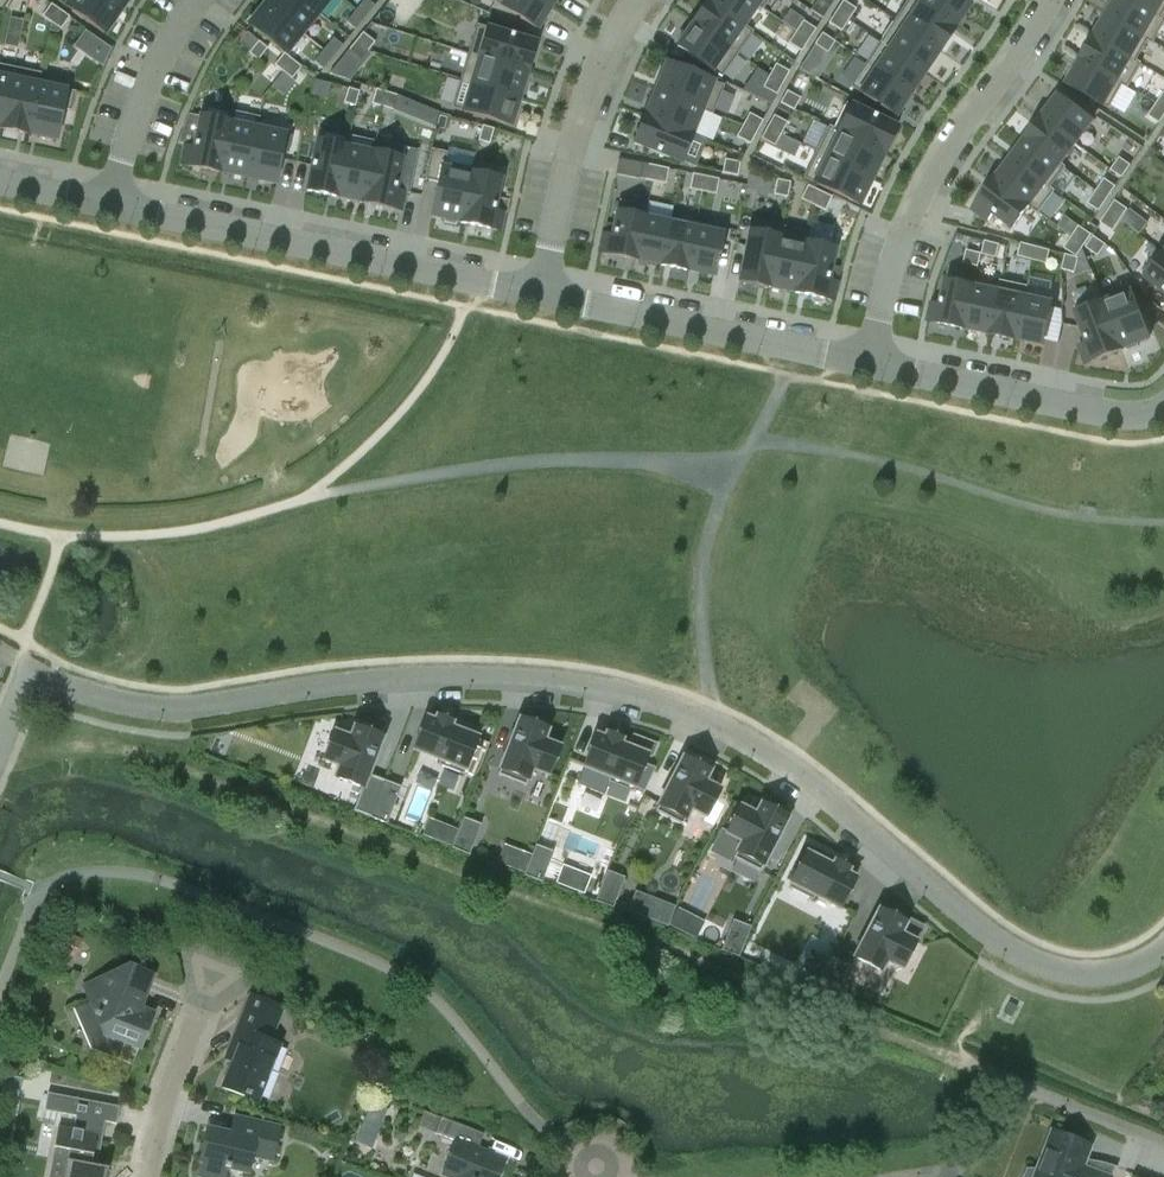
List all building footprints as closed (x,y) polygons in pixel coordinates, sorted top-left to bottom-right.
[(105,0),(72,0),(67,6),(105,32),(120,10),(105,0)] [(120,10),(128,0),(105,0),(120,10)] [(267,4),(302,33),(318,13),(302,0),(270,0),(267,4)] [(329,0),(302,0),(318,13),(329,0)] [(365,18),(375,6),(368,0),(364,0),(356,10),(365,18)] [(545,0),(505,0),(501,6),(537,29),(553,5),(545,0)] [(708,2),(743,26),(758,5),(750,0),(709,0),(708,2)] [(918,5),(954,29),(970,5),(962,0),(922,0),(918,5)] [(1157,15),(1132,0),(1116,0),(1107,16),(1144,37),(1157,15)] [(1157,15),(1163,3),(1163,0),(1132,0),(1157,15)] [(728,48),(743,26),(708,2),(693,23),(728,48)] [(842,2),(836,12),(849,20),(855,11),(842,2)] [(60,10),(51,4),(42,17),(52,23),(60,10)] [(285,54),(302,33),(267,4),(250,25),(285,53),(285,54)] [(940,50),(954,29),(918,5),(904,26),(940,50)] [(60,10),(52,23),(61,29),(70,17),(60,10)] [(365,18),(356,10),(346,22),(355,30),(365,18)] [(849,20),(836,12),(829,21),(842,30),(849,20)] [(1095,38),(1132,59),(1144,37),(1107,16),(1095,38)] [(712,71),(728,48),(693,23),(677,46),(712,71)] [(796,32),(809,41),(815,31),(802,23),(796,32)] [(925,71),(940,50),(904,26),(890,48),(925,71)] [(488,28),(479,57),(528,71),(537,43),(488,28)] [(355,41),(368,51),(375,42),(363,32),(355,41)] [(803,50),(809,41),(796,32),(789,41),(803,50)] [(815,43),(828,51),(835,42),(822,33),(815,43)] [(333,38),(324,50),(333,58),(343,46),(333,38)] [(1095,38),(1082,60),(1119,81),(1132,59),(1095,38)] [(259,41),(249,53),(258,61),(268,48),(259,41)] [(361,60),(368,51),(355,41),(348,50),(361,60)] [(105,43),(93,60),(103,67),(112,48),(105,43)] [(890,48),(875,69),(911,93),(925,71),(890,48)] [(333,58),(324,50),(314,62),(323,70),(333,58)] [(275,65),(283,72),(293,60),(285,54),(285,53),(275,65)] [(528,71),(479,57),(471,83),(520,97),(527,71),(528,71)] [(302,67),(293,60),(283,72),(292,79),(302,67)] [(1105,106),(1119,81),(1082,60),(1068,85),(1105,106)] [(666,61),(655,89),(702,108),(713,80),(666,61)] [(1,128),(11,79),(14,68),(0,65),(0,128),(1,128)] [(774,66),(769,76),(783,83),(788,73),(774,66)] [(14,68),(11,79),(1,128),(27,134),(28,133),(38,84),(40,73),(14,68)] [(895,116),(911,93),(875,69),(860,92),(895,116)] [(41,73),(40,73),(38,84),(28,133),(57,140),(63,109),(71,111),(75,92),(67,90),(68,85),(40,79),(41,73)] [(778,93),(783,83),(769,76),(764,86),(778,93)] [(520,97),(471,83),(463,111),(511,126),(520,97)] [(359,92),(348,88),(344,103),(355,107),(359,92)] [(372,104),(382,107),(387,93),(376,89),(372,104)] [(655,89),(645,114),(692,133),(702,108),(655,89)] [(787,91),(781,101),(795,108),(800,98),(787,91)] [(398,96),(387,93),(382,107),(393,111),(398,96)] [(1059,96),(1042,119),(1076,144),(1093,122),(1059,96)] [(853,103),(840,130),(885,152),(898,125),(853,103)] [(1163,118),(1163,108),(1159,105),(1150,117),(1160,124),(1163,118)] [(692,133),(645,114),(634,141),(680,160),(692,133)] [(749,114),(743,124),(757,132),(762,122),(749,114)] [(774,115),(768,125),(782,132),(788,122),(774,115)] [(219,172),(230,123),(201,117),(194,147),(186,146),(182,165),(219,172)] [(1061,165),(1076,144),(1042,119),(1027,139),(1061,165)] [(246,178),(256,128),(230,123),(219,172),(246,178)] [(757,132),(743,124),(738,134),(752,142),(757,132)] [(777,142),(782,132),(768,125),(763,135),(777,142)] [(494,129),(483,126),(479,141),(490,144),(494,129)] [(256,128),(246,178),(275,184),(285,134),(256,128)] [(873,176),(885,152),(840,130),(828,154),(873,176)] [(1027,139),(1011,160),(1046,185),(1061,165),(1027,139)] [(336,197),(336,196),(346,147),(317,141),(307,191),(336,197)] [(373,153),(346,147),(336,196),(363,202),(373,153)] [(461,223),(471,173),(444,168),(447,153),(431,149),(425,179),(439,182),(432,216),(461,223)] [(402,159),(373,153),(363,202),(362,202),(400,210),(404,191),(396,189),(402,159)] [(873,176),(828,154),(815,181),(860,203),(873,176)] [(1131,165),(1122,158),(1113,172),(1123,178),(1131,165)] [(1030,206),(1046,185),(1011,160),(996,180),(1030,206)] [(740,164),(725,161),(722,172),(738,176),(740,164)] [(641,179),(652,181),(656,165),(645,163),(641,179)] [(667,168),(656,165),(652,181),(663,183),(667,168)] [(471,173),(461,223),(499,231),(502,212),(494,210),(501,179),(471,173)] [(692,189),(703,191),(706,176),(695,174),(692,189)] [(717,178),(706,176),(703,191),(713,194),(717,178)] [(779,180),(776,195),(787,198),(790,182),(779,180)] [(1013,228),(1030,206),(996,180),(974,209),(989,221),(994,214),(1013,228)] [(1107,180),(1098,192),(1108,199),(1117,187),(1107,180)] [(804,198),(814,203),(821,189),(811,184),(804,198)] [(821,189),(814,203),(824,208),(831,194),(821,189)] [(1108,199),(1098,192),(1090,205),(1100,212),(1108,199)] [(1114,202),(1108,212),(1121,220),(1127,211),(1114,202)] [(636,260),(645,218),(617,212),(612,235),(604,234),(600,253),(636,260)] [(1115,230),(1121,220),(1108,212),(1102,221),(1115,230)] [(645,218),(636,260),(661,265),(670,223),(645,218)] [(695,228),(670,223),(661,265),(686,271),(686,270),(695,228)] [(695,228),(686,270),(714,276),(723,234),(695,228)] [(1072,237),(1085,246),(1091,236),(1078,228),(1072,237)] [(768,287),(779,238),(750,231),(739,281),(768,287)] [(1094,236),(1087,246),(1100,255),(1107,245),(1094,236)] [(1085,246),(1072,237),(1066,246),(1078,255),(1085,246)] [(805,243),(779,238),(768,287),(795,292),(805,243)] [(985,241),(982,252),(997,256),(1000,245),(985,241)] [(805,243),(795,292),(795,293),(832,301),(836,282),(828,280),(834,249),(805,243)] [(1019,254),(1033,258),(1036,247),(1022,243),(1019,254)] [(1051,251),(1036,247),(1033,258),(1048,262),(1051,251)] [(967,250),(964,261),(979,265),(982,254),(967,250)] [(1062,270),(1073,273),(1077,258),(1066,255),(1062,270)] [(1147,278),(1163,291),(1163,255),(1147,278)] [(966,329),(974,287),(947,281),(942,304),(934,303),(930,322),(966,329)] [(1000,292),(974,287),(966,329),(991,334),(1000,292)] [(1016,340),(1016,339),(1025,297),(1000,292),(991,334),(1016,340)] [(1132,292),(1104,303),(1122,350),(1150,339),(1132,292)] [(1025,297),(1016,339),(1044,345),(1052,303),(1025,297)] [(1122,350),(1104,303),(1077,313),(1088,343),(1080,346),(1087,364),(1123,350),(1122,350)] [(474,774),(486,741),(460,731),(461,726),(445,720),(444,725),(435,721),(423,754),(474,774)] [(552,777),(563,749),(551,744),(555,733),(527,722),(507,772),(536,783),(540,773),(552,777)] [(367,781),(383,738),(355,727),(350,737),(338,733),(327,761),(339,766),(335,777),(362,787),(364,788),(367,781)] [(641,791),(653,758),(627,748),(628,743),(612,737),(611,741),(602,738),(590,771),(641,791)] [(721,791),(709,785),(715,774),(687,760),(663,808),(690,822),(695,812),(707,818),(721,791)] [(382,787),(367,781),(364,788),(362,787),(353,810),(370,817),(382,787)] [(382,787),(370,817),(386,823),(398,793),(382,787)] [(767,868),(792,820),(764,806),(759,816),(747,810),(733,838),(745,844),(740,854),(767,868)] [(465,819),(454,849),(471,855),(483,825),(465,819)] [(540,846),(528,876),(546,882),(557,852),(540,846)] [(858,879),(850,875),(852,871),(837,863),(835,867),(809,854),(793,885),(842,910),(858,879)] [(612,872),(601,902),(618,909),(630,879),(612,872)] [(902,934),(907,924),(880,910),(856,958),(883,972),(888,962),(900,968),(914,940),(902,934)] [(737,921),(725,951),(743,957),(755,927),(737,921)] [(824,989),(835,959),(818,953),(807,983),(824,989)] [(835,959),(824,989),(840,996),(852,966),(835,959)] [(118,1059),(124,1042),(139,1048),(151,1018),(134,1011),(133,1006),(135,1004),(138,997),(143,1000),(153,976),(129,967),(84,986),(90,1001),(69,1010),(87,1051),(91,1049),(118,1059)] [(271,1034),(278,1016),(282,1007),(251,995),(240,1022),(271,1034)] [(258,1098),(279,1045),(269,1040),(271,1034),(240,1022),(238,1028),(237,1028),(231,1043),(238,1046),(223,1084),(244,1093),(244,1094),(249,1096),(249,1095),(258,1098)] [(108,1168),(91,1165),(97,1134),(82,1131),(84,1118),(116,1124),(119,1107),(47,1093),(44,1110),(76,1116),(73,1129),(58,1126),(54,1148),(68,1151),(63,1176),(106,1176),(108,1168)] [(462,1126),(441,1117),(434,1133),(455,1141),(442,1174),(448,1176),(498,1176),(505,1159),(465,1144),(471,1129),(462,1126)] [(199,1162),(202,1162),(199,1176),(202,1176),(224,1176),(226,1168),(248,1173),(252,1156),(272,1160),(279,1127),(242,1119),(238,1136),(207,1128),(199,1162)] [(372,1149),(377,1134),(361,1128),(355,1142),(372,1149)] [(1113,1166),(1101,1163),(1090,1161),(1079,1159),(1073,1159),(1080,1142),(1050,1131),(1035,1171),(1026,1171),(1024,1176),(1109,1176),(1113,1166)]
